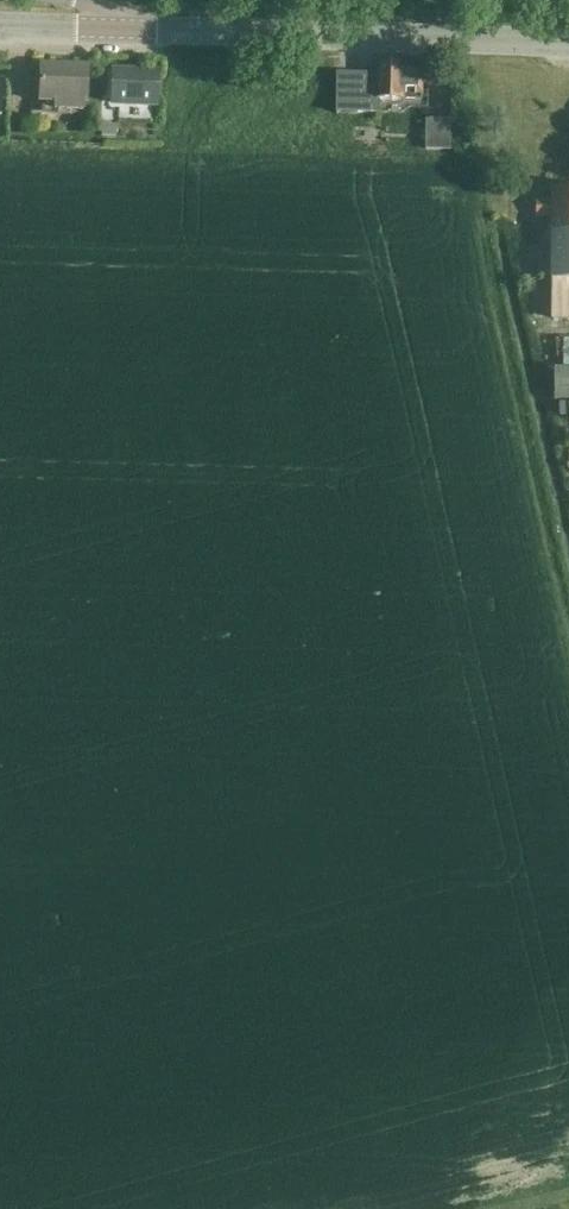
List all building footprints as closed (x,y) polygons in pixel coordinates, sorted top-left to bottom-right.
[(375,115),(376,102),(420,103),(422,71),(404,70),(404,64),(375,64),(375,76),(335,75),(335,114),(375,115)] [(40,65),(39,104),(53,105),(53,111),(56,112),(84,112),(84,107),(85,107),(87,66),(40,65)] [(112,97),(112,106),(156,108),(156,99),(157,73),(120,72),(113,71),(112,97)] [(451,120),(425,120),(425,151),(451,151),(451,120)] [(101,125),(101,138),(116,138),(116,125),(101,125)] [(568,321),(568,191),(549,190),(549,202),(535,201),(535,218),(549,218),(547,321),(568,321)] [(562,340),(562,368),(557,368),(556,402),(568,402),(568,340),(562,340)]
